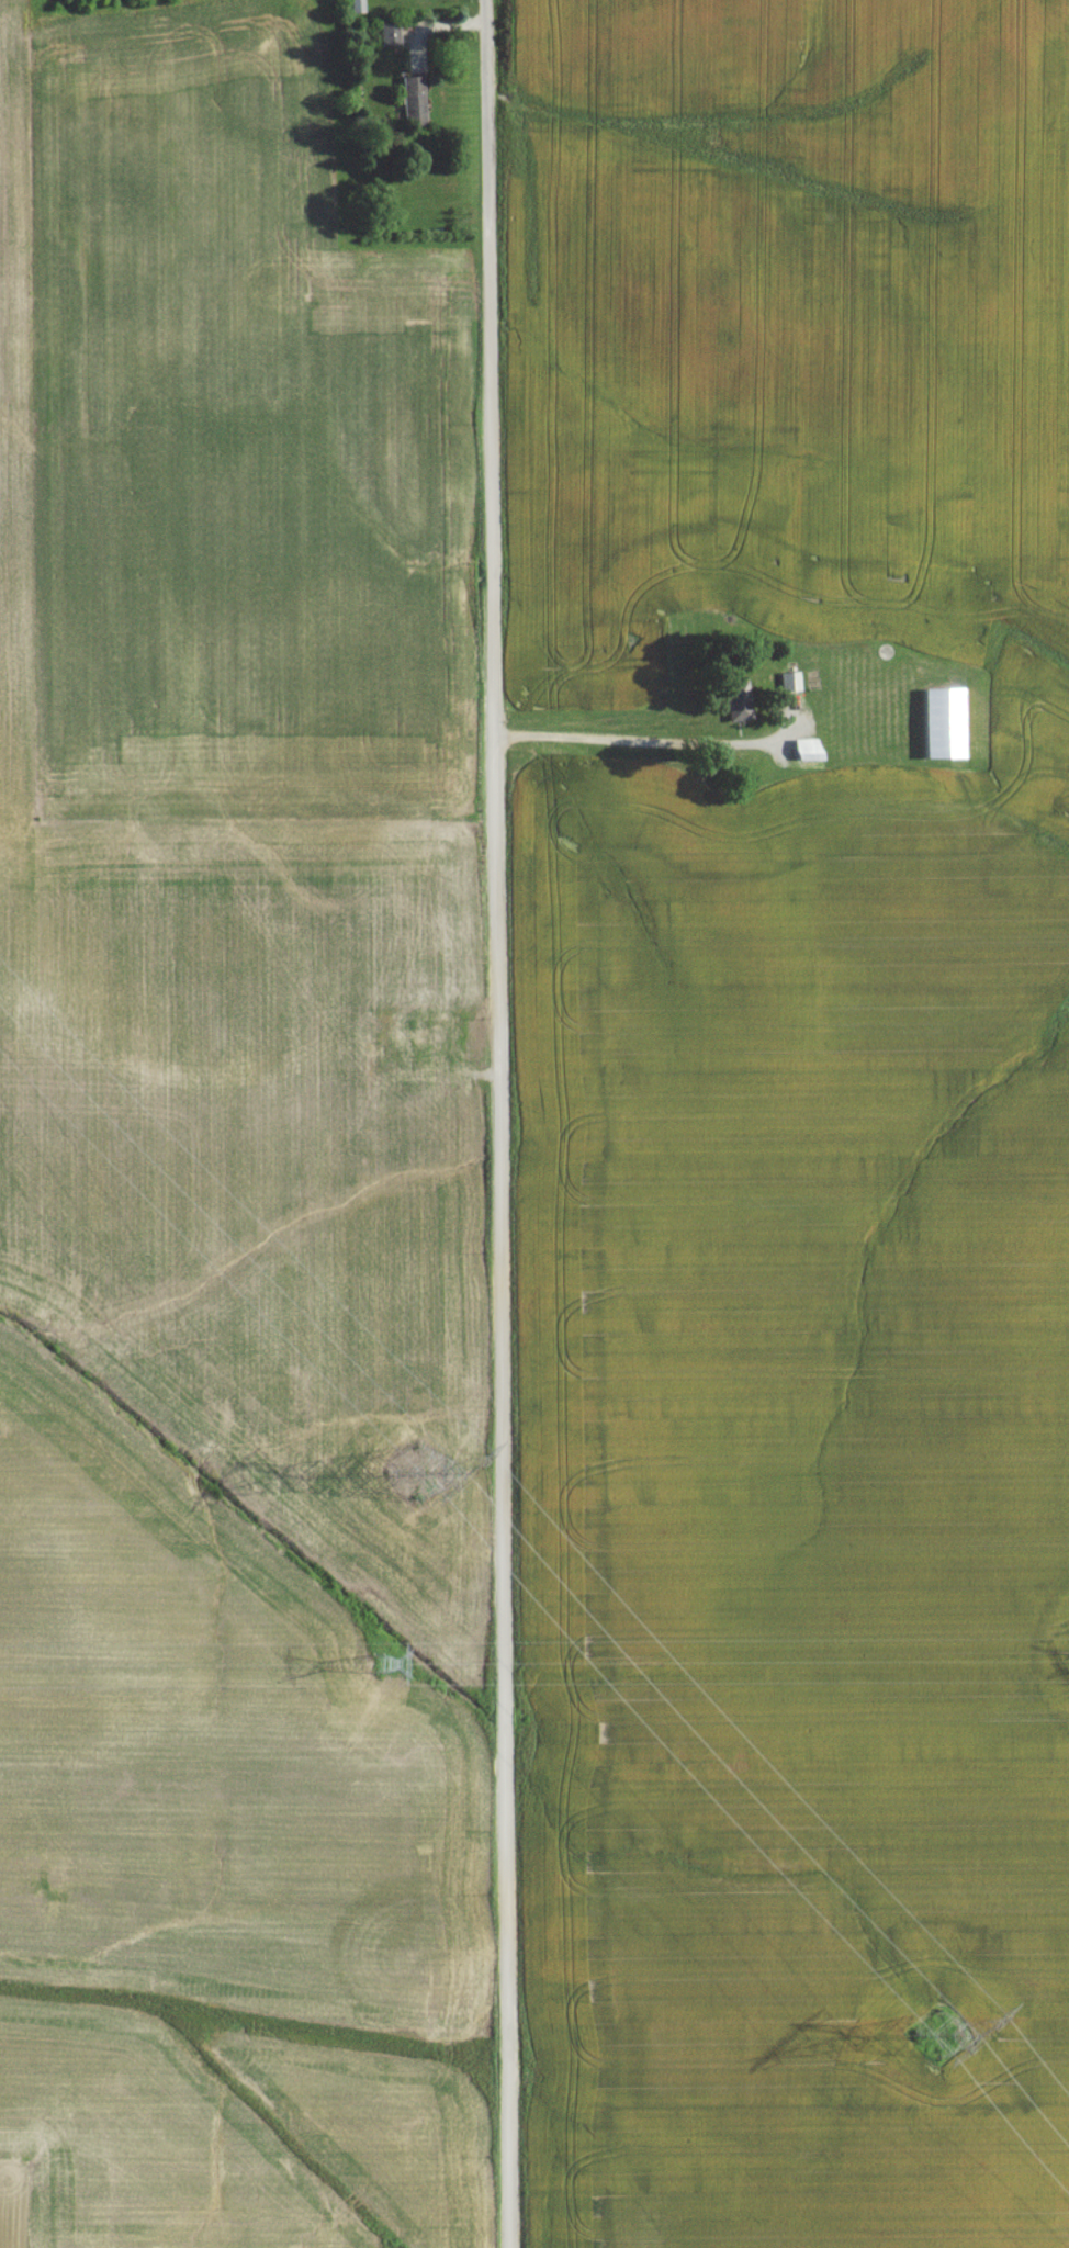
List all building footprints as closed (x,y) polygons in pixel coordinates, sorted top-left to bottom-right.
[(402,82),(402,117),(425,117),(425,82),(402,82)] [(800,679),(781,679),(781,697),(800,697),(800,679)] [(964,694),(925,694),(926,762),(950,762),(950,745),(965,745),(964,694)] [(751,726),(749,698),(728,699),(730,727),(751,726)]
